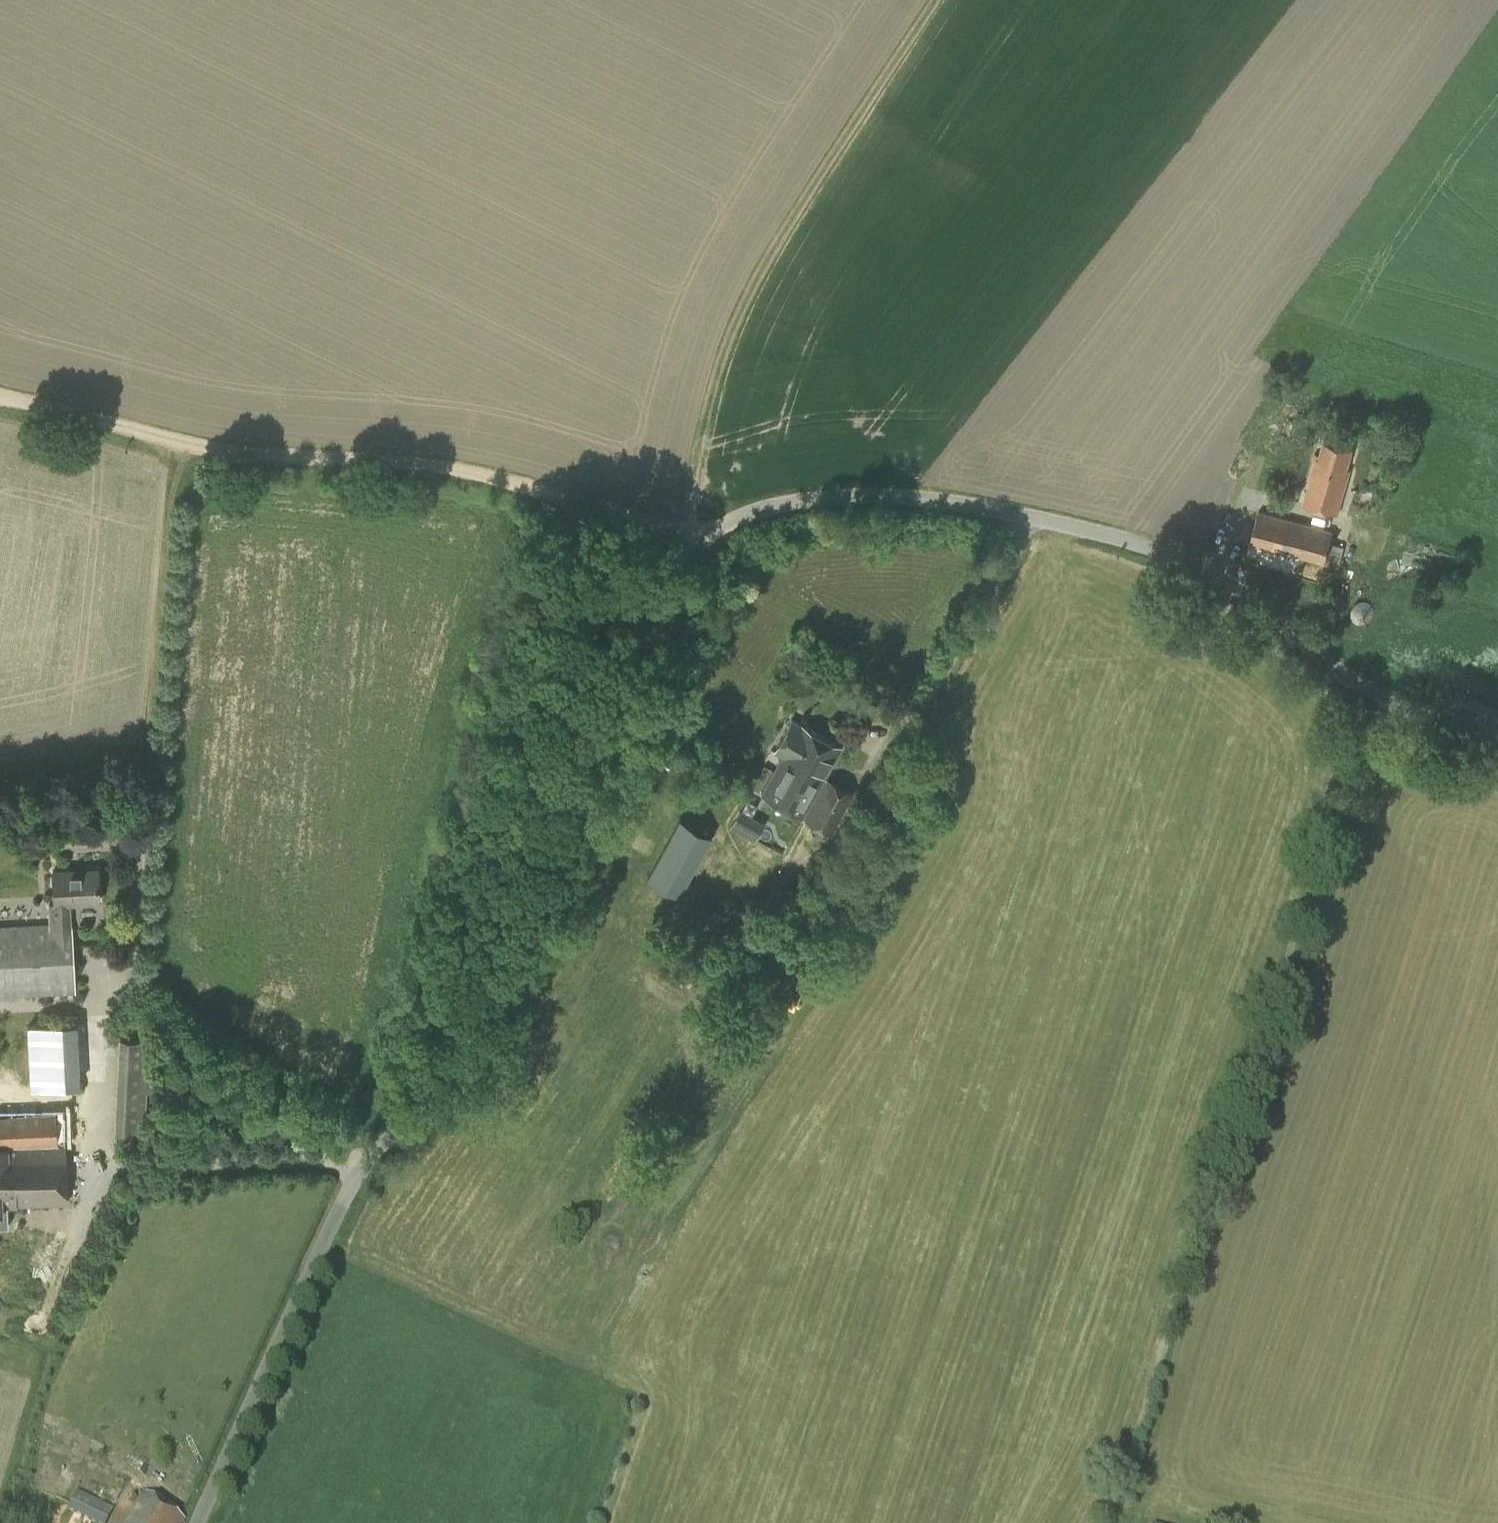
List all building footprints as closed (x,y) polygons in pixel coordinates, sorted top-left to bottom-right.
[(1348,469),(1353,449),(1325,442),(1322,455),(1315,453),(1313,460),(1316,461),(1305,503),(1340,513),(1351,470),(1348,469)] [(1338,566),(1343,546),(1329,542),(1332,531),(1259,512),(1250,543),(1338,566)] [(832,832),(853,792),(826,777),(842,747),(793,720),(775,752),(784,756),(763,794),(806,817),(806,818),(832,832)] [(728,824),(753,837),(763,819),(737,806),(728,824)] [(679,838),(700,851),(710,835),(689,822),(679,838)] [(75,993),(71,904),(100,903),(99,870),(55,872),(56,906),(51,906),(52,926),(0,929),(0,997),(75,993)] [(31,1086),(79,1083),(76,1023),(28,1026),(31,1086)] [(147,1068),(149,1040),(119,1038),(118,1066),(147,1068)] [(7,1226),(7,1206),(68,1204),(66,1137),(67,1137),(66,1107),(0,1109),(0,1226),(7,1226)] [(113,1509),(77,1491),(68,1509),(96,1522),(106,1522),(113,1509)] [(184,1520),(145,1493),(124,1522),(182,1522),(184,1520)]
